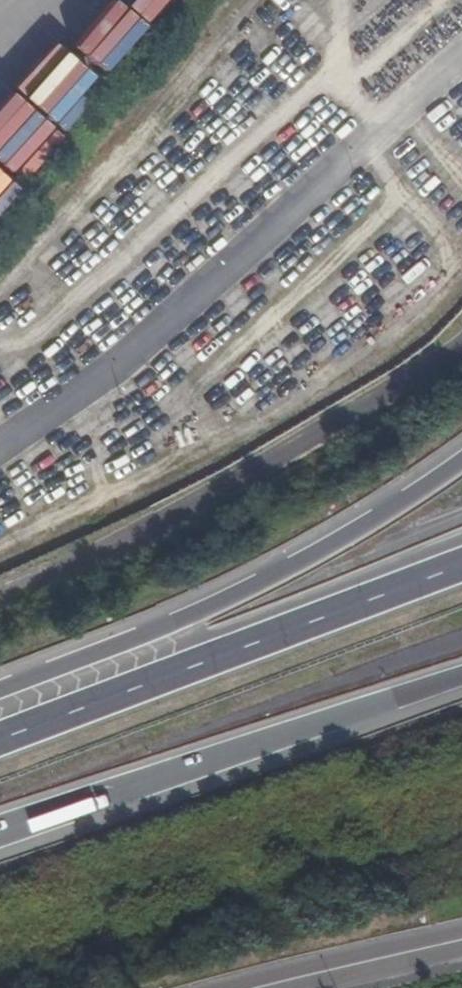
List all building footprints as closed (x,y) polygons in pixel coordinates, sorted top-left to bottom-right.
[(164,0),(118,0),(142,23),(164,0)]
